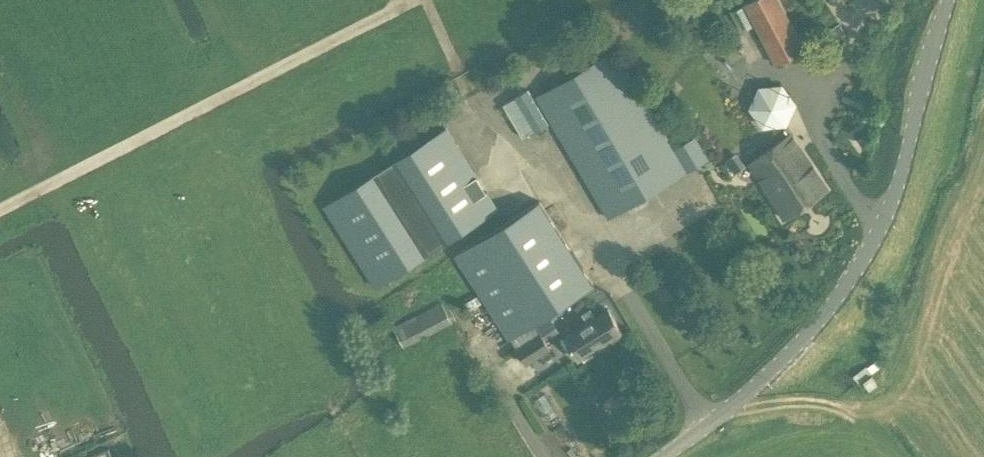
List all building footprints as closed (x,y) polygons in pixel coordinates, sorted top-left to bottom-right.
[(747,4),(778,64),(807,49),(781,0),(755,0),(747,4)] [(696,136),(675,149),(616,49),(537,95),(609,217),(708,158),(696,136)] [(515,98),(503,105),(522,137),(534,130),(536,132),(549,124),(528,89),(515,97),(515,98)] [(324,206),(376,286),(498,208),(446,128),(324,206)] [(768,191),(786,218),(827,191),(793,135),(751,163),(768,191)] [(540,201),(455,255),(510,339),(512,338),(535,323),(594,285),(540,201)] [(403,346),(417,338),(453,320),(444,302),(394,328),(403,346)] [(564,335),(579,359),(622,332),(608,308),(564,335)] [(535,323),(512,338),(517,347),(527,362),(550,348),(541,333),(535,323)] [(872,375),(863,382),(869,390),(878,384),(872,375)]
